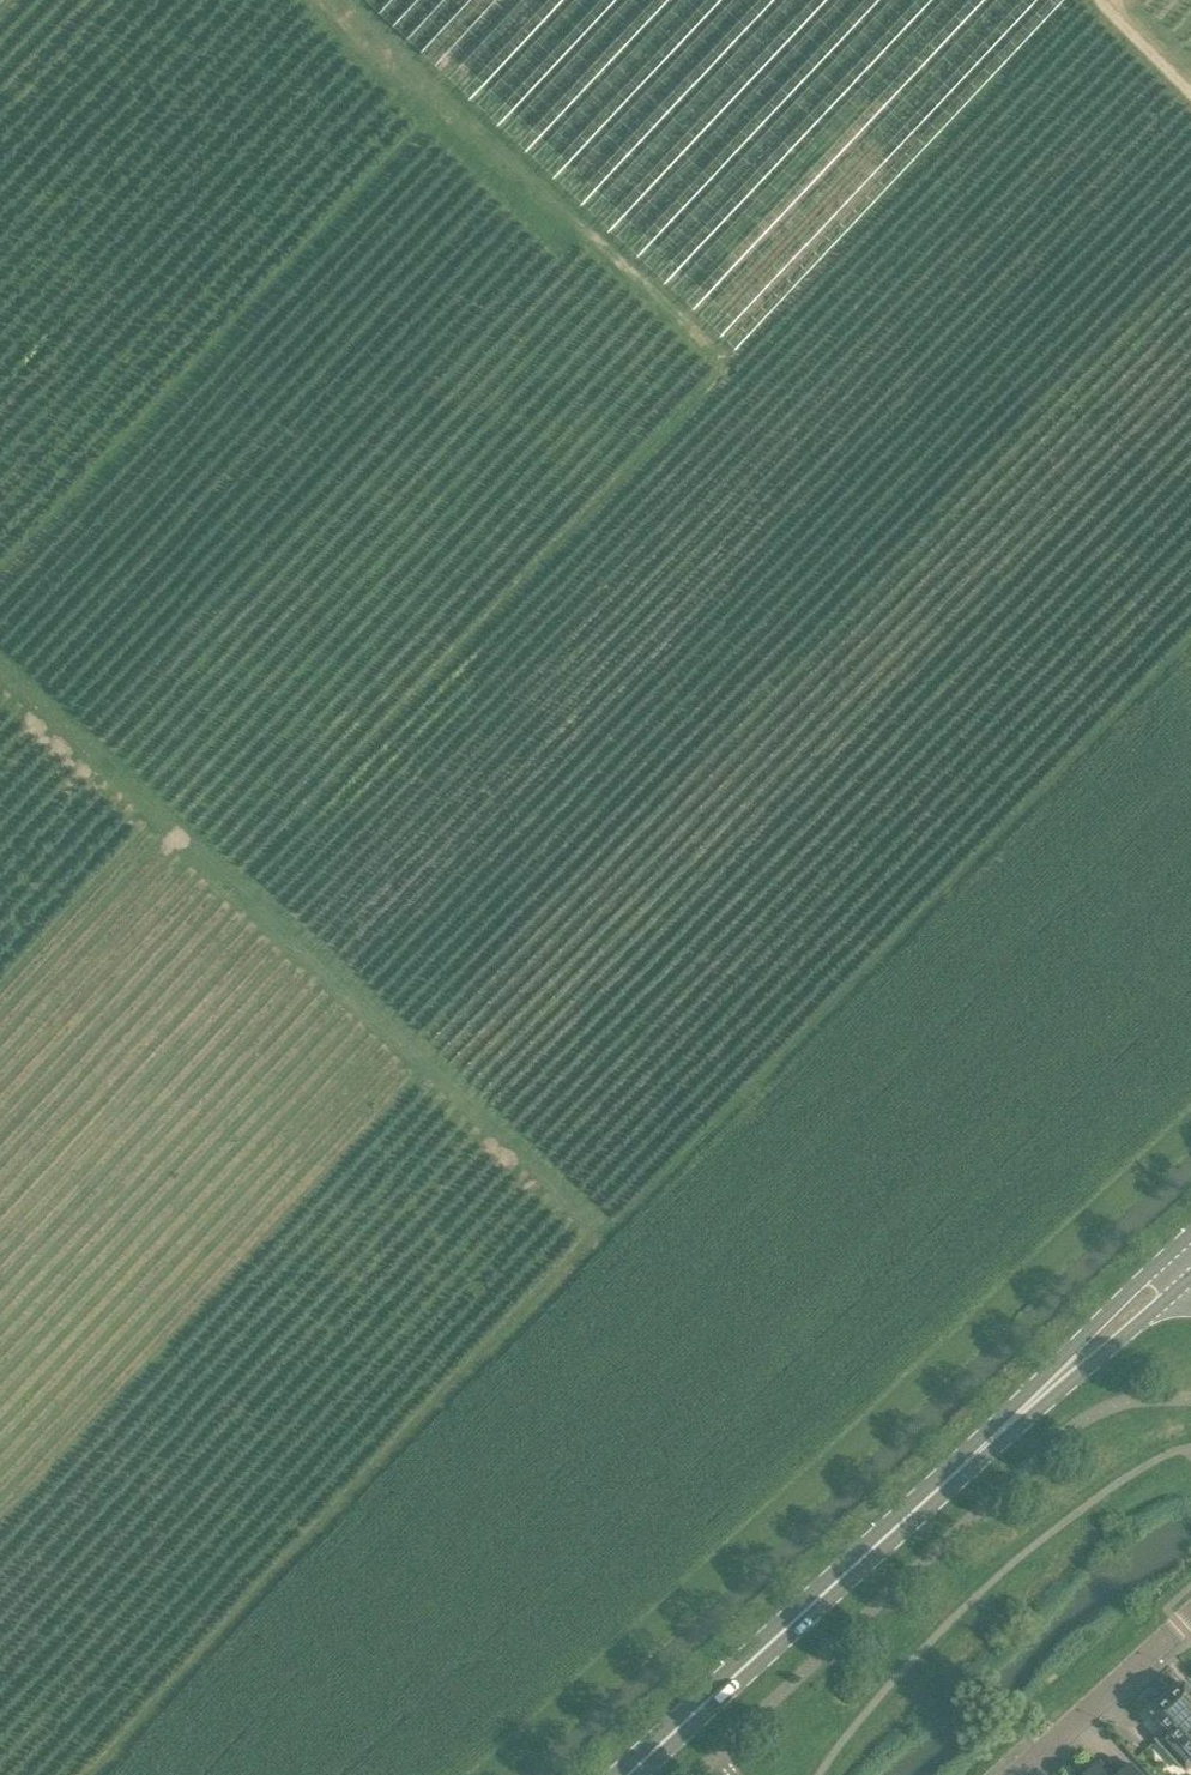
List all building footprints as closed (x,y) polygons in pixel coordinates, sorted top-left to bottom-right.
[(1186,1684),(1175,1694),(1172,1690),(1162,1699),(1165,1703),(1154,1713),(1169,1729),(1158,1739),(1187,1771),(1190,1767),(1190,1689),(1186,1684)] [(1100,1763),(1097,1766),(1095,1763),(1083,1773),(1085,1774),(1111,1774),(1100,1763)] [(1131,1764),(1119,1774),(1141,1774),(1131,1764)]
